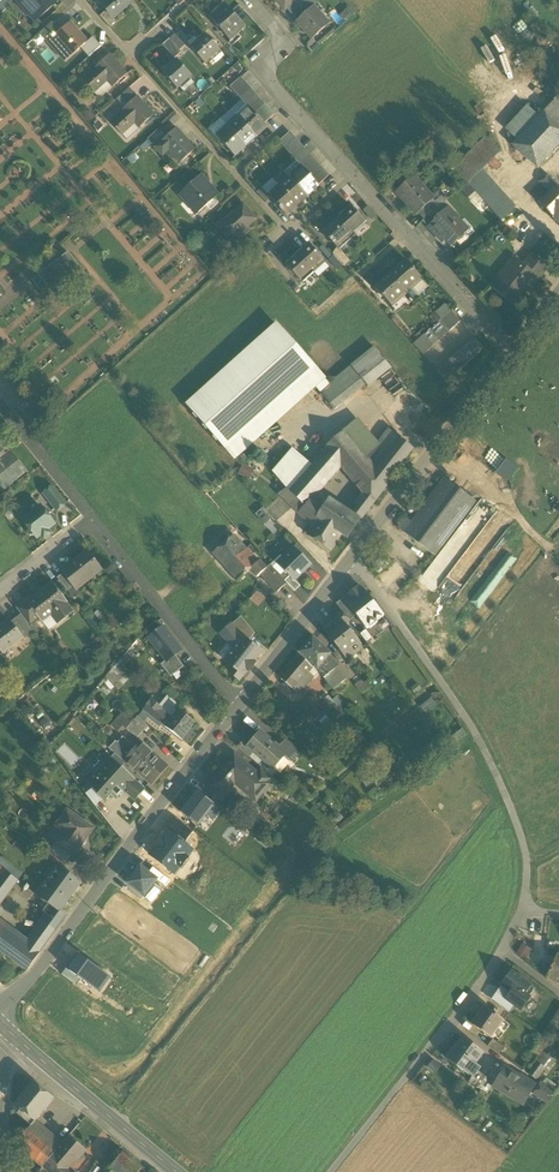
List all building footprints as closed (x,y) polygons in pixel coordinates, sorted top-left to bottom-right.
[(0,1),(0,14),(11,5),(6,0),(1,0),(0,1)] [(35,21),(58,0),(17,0),(16,0),(35,21)] [(114,19),(129,5),(125,0),(105,0),(100,4),(106,11),(114,19)] [(284,10),(286,8),(295,0),(276,0),(284,10)] [(291,14),(305,2),(303,0),(295,0),(286,8),(291,14)] [(311,9),(305,2),(291,14),(298,21),(311,9)] [(210,18),(230,41),(246,27),(225,4),(210,18)] [(297,22),(312,39),(329,24),(314,7),(311,9),(298,21),(297,22)] [(100,16),(110,27),(116,22),(114,19),(106,11),(100,16)] [(39,34),(47,43),(53,37),(60,31),(52,22),(39,34)] [(53,37),(71,57),(81,48),(88,42),(70,22),(60,31),(53,37)] [(175,34),(169,39),(180,51),(185,46),(175,34)] [(209,60),(211,58),(219,51),(206,35),(191,48),(205,63),(209,60)] [(71,57),(53,37),(47,43),(65,62),(71,57)] [(81,48),(89,57),(101,46),(93,37),(88,42),(81,48)] [(181,53),(180,51),(169,39),(162,45),(174,59),(181,53)] [(224,56),(219,51),(211,58),(216,63),(224,56)] [(84,80),(94,92),(107,81),(113,87),(127,74),(110,55),(96,68),(96,69),(84,80)] [(163,73),(177,88),(191,76),(177,61),(163,73)] [(230,87),(235,93),(246,83),(241,77),(230,87)] [(251,88),(246,83),(235,93),(240,98),(251,88)] [(117,99),(122,105),(135,94),(129,88),(117,99)] [(256,93),(251,88),(240,98),(244,103),(256,93)] [(260,99),(256,93),(244,103),(246,105),(249,108),(249,109),(260,99)] [(544,111),(558,125),(558,95),(544,111)] [(123,110),(124,111),(135,123),(139,128),(153,115),(137,97),(123,110)] [(265,104),(260,99),(249,109),(254,114),(265,104)] [(270,110),(265,104),(254,114),(259,119),(270,110)] [(505,129),(517,141),(539,117),(527,105),(505,129)] [(238,118),(256,137),(267,128),(264,125),(259,119),(254,114),(249,109),(249,108),(238,118)] [(274,115),(270,110),(259,119),(264,125),(274,115)] [(122,134),(135,123),(124,111),(111,122),(122,134)] [(558,144),(558,125),(544,111),(539,117),(517,141),(513,145),(537,168),(558,144)] [(238,118),(228,127),(246,146),(256,137),(238,118)] [(235,156),(246,146),(228,127),(217,136),(235,156)] [(169,149),(181,162),(194,150),(176,129),(156,147),(163,155),(169,149)] [(279,142),(285,148),(295,138),(290,132),(279,142)] [(300,144),(295,138),(285,148),(289,153),(300,144)] [(468,183),(501,220),(515,208),(481,170),(499,152),(486,139),(455,169),(467,184),(468,183)] [(305,149),(300,144),(289,153),(294,159),(305,149)] [(310,154),(305,149),(294,159),(299,164),(310,154)] [(314,160),(310,154),(299,164),(302,167),(304,169),(314,160)] [(319,165),(314,160),(304,169),(309,175),(319,165)] [(324,170),(319,165),(309,175),(313,180),(324,170)] [(302,167),(290,178),(307,197),(319,186),(318,185),(313,180),(309,175),(304,169),(302,167)] [(329,176),(324,170),(313,180),(318,185),(329,176)] [(179,195),(197,215),(218,195),(201,175),(179,195)] [(540,181),(550,191),(557,185),(546,175),(540,181)] [(397,192),(416,215),(418,213),(432,201),(434,199),(433,198),(431,201),(424,194),(427,191),(414,177),(397,192)] [(290,178),(280,187),(297,205),(307,197),(290,178)] [(557,185),(550,191),(539,203),(554,218),(558,213),(558,188),(557,185)] [(286,215),(297,205),(280,187),(269,196),(286,215)] [(265,203),(270,198),(262,189),(257,193),(265,203)] [(433,198),(427,191),(424,194),(431,201),(433,198)] [(418,213),(424,219),(434,210),(437,207),(432,201),(418,213)] [(218,227),(233,244),(241,237),(239,234),(256,219),(244,205),(218,227)] [(351,206),(339,217),(354,233),(365,223),(351,206)] [(456,242),(466,233),(459,224),(462,222),(448,207),(438,216),(434,220),(435,220),(430,225),(431,227),(437,233),(435,234),(443,243),(445,241),(450,246),(455,241),(456,242)] [(422,221),(429,229),(431,227),(430,225),(435,220),(434,220),(438,216),(434,210),(424,219),(422,221)] [(337,248),(354,233),(339,217),(323,231),(337,248)] [(464,220),(462,222),(459,224),(466,233),(468,234),(470,231),(471,229),(464,220)] [(309,244),(297,254),(312,270),(323,260),(309,244)] [(334,255),(344,267),(351,261),(340,250),(334,255)] [(33,281),(47,300),(57,292),(60,295),(65,296),(70,292),(71,287),(68,283),(83,271),(68,253),(33,281)] [(300,281),(312,270),(297,254),(286,265),(300,281)] [(531,265),(542,274),(547,268),(536,259),(532,256),(532,257),(535,260),(531,265)] [(491,286),(512,304),(528,286),(531,288),(542,274),(531,265),(527,269),(514,258),(507,267),(510,269),(494,288),(491,285),(491,286)] [(406,260),(390,274),(406,291),(421,278),(414,270),(415,270),(406,260)] [(390,305),(406,291),(390,274),(374,288),(383,298),(383,297),(390,305)] [(451,311),(440,320),(450,331),(460,322),(451,311)] [(435,325),(444,336),(450,331),(440,320),(435,325)] [(186,404),(226,448),(316,369),(276,324),(186,404)] [(435,325),(429,330),(439,341),(444,336),(435,325)] [(429,330),(424,335),(434,346),(439,341),(429,330)] [(424,335),(419,340),(428,350),(434,346),(424,335)] [(474,338),(464,347),(473,357),(483,348),(474,338)] [(423,355),(428,350),(419,340),(413,345),(423,355)] [(474,358),(473,357),(464,347),(459,352),(468,363),(474,358)] [(375,348),(351,366),(333,381),(320,391),(335,410),(366,385),(368,388),(391,369),(375,348)] [(463,368),(468,363),(459,352),(453,357),(463,368)] [(458,372),(463,368),(453,357),(448,362),(458,372)] [(452,377),(458,372),(448,362),(443,367),(452,377)] [(447,382),(452,377),(443,367),(437,371),(447,382)] [(325,379),(316,369),(226,448),(236,459),(325,379)] [(344,431),(366,458),(379,442),(358,419),(344,431)] [(389,429),(379,442),(366,458),(372,465),(375,461),(379,465),(400,438),(389,429)] [(325,448),(326,449),(341,466),(364,493),(355,505),(349,512),(360,519),(365,512),(366,513),(392,479),(390,477),(413,449),(400,438),(379,465),(375,461),(372,465),(366,458),(344,431),(325,448)] [(28,471),(0,437),(0,494),(28,471)] [(290,492),(305,507),(310,500),(329,480),(312,466),(292,449),(273,472),(290,492)] [(334,473),(341,466),(326,449),(318,459),(334,473)] [(329,480),(334,473),(318,459),(312,466),(329,480)] [(509,482),(519,468),(507,459),(496,472),(509,482)] [(242,463),(239,474),(251,478),(254,467),(242,463)] [(398,528),(435,556),(476,502),(445,478),(411,522),(406,518),(398,528)] [(43,493),(57,510),(65,503),(52,486),(43,493)] [(287,496),(309,519),(312,514),(305,507),(290,492),(287,496)] [(322,511),(317,519),(341,535),(347,539),(360,519),(349,512),(330,499),(322,511)] [(322,511),(310,500),(305,507),(312,514),(317,519),(322,511)] [(41,506),(33,512),(35,514),(42,508),(41,506)] [(54,524),(42,508),(35,514),(33,512),(23,520),(30,528),(28,529),(27,532),(30,535),(33,535),(34,534),(37,537),(41,534),(44,538),(50,533),(47,529),(54,524)] [(255,514),(264,525),(270,520),(261,509),(255,514)] [(331,550),(341,535),(317,519),(310,530),(306,528),(304,532),(307,534),(331,550)] [(237,581),(248,572),(235,558),(246,549),(234,535),(212,553),(237,581)] [(285,571),(295,580),(310,565),(293,547),(283,557),(277,563),(285,571)] [(258,562),(246,549),(235,558),(248,572),(250,570),(257,578),(261,574),(267,569),(266,568),(260,561),(258,562)] [(64,573),(73,585),(85,576),(87,579),(99,570),(85,552),(74,561),(74,562),(70,566),(69,565),(62,571),(64,573)] [(270,565),(280,575),(285,571),(277,563),(283,557),(280,555),(270,565)] [(261,574),(277,592),(286,585),(269,566),(266,568),(267,569),(261,574)] [(295,580),(285,571),(280,575),(280,576),(295,591),(300,586),(295,580)] [(57,578),(67,591),(73,586),(73,585),(64,573),(57,578)] [(43,622),(56,612),(67,604),(67,603),(52,583),(28,602),(27,603),(40,619),(43,622)] [(368,627),(370,629),(377,623),(376,621),(384,615),(363,589),(363,590),(359,585),(346,596),(350,600),(346,603),(356,615),(366,628),(368,627)] [(258,591),(251,599),(259,606),(265,598),(258,591)] [(341,610),(349,621),(356,615),(346,603),(350,600),(346,596),(336,604),(341,610)] [(16,608),(21,614),(31,626),(40,619),(27,603),(28,602),(27,600),(16,608)] [(72,611),(67,604),(56,612),(62,619),(72,611)] [(350,621),(349,621),(341,610),(335,615),(338,619),(339,618),(344,626),(350,621)] [(56,612),(43,622),(45,626),(48,630),(62,619),(56,612)] [(34,631),(31,626),(21,614),(15,619),(28,636),(34,631)] [(241,617),(231,625),(242,638),(248,642),(255,633),(241,617)] [(325,630),(346,656),(351,652),(355,653),(360,649),(359,644),(344,626),(339,618),(338,619),(325,630)] [(36,633),(45,626),(43,622),(40,619),(31,626),(34,631),(36,633)] [(4,654),(23,640),(9,622),(0,629),(0,649),(4,654)] [(234,649),(242,638),(231,625),(221,634),(228,642),(234,649)] [(168,659),(168,660),(175,655),(180,651),(174,643),(175,643),(169,635),(168,636),(162,628),(149,639),(158,650),(159,648),(168,659)] [(299,653),(317,669),(329,656),(331,654),(313,637),(299,653)] [(233,667),(244,675),(247,671),(248,672),(255,663),(254,662),(261,652),(248,642),(242,638),(234,649),(225,660),(233,667)] [(234,649),(228,642),(218,655),(225,660),(234,649)] [(278,676),(298,694),(304,687),(299,682),(303,678),(308,683),(314,677),(309,672),(313,668),(298,654),(278,676)] [(161,665),(171,677),(184,666),(175,655),(168,660),(168,659),(161,665)] [(332,658),(329,656),(317,669),(324,678),(336,667),(331,659),(332,658)] [(105,677),(116,689),(130,674),(124,668),(125,667),(118,662),(105,677)] [(244,675),(233,667),(230,672),(240,680),(244,675)] [(324,678),(333,689),(346,679),(336,667),(324,678)] [(130,674),(116,689),(118,691),(132,675),(130,674)] [(167,697),(181,707),(186,701),(169,687),(164,694),(167,697)] [(330,719),(347,708),(337,692),(320,703),(330,719)] [(178,710),(179,710),(181,707),(167,697),(160,706),(159,706),(157,709),(170,719),(171,718),(178,710)] [(143,709),(182,740),(195,723),(179,710),(178,710),(171,718),(170,719),(157,709),(159,706),(151,699),(143,709)] [(203,715),(208,719),(214,712),(209,708),(203,715)] [(129,726),(142,735),(148,727),(138,715),(129,726)] [(261,759),(273,769),(284,756),(286,754),(279,748),(260,732),(249,745),(255,750),(256,749),(264,756),(261,759)] [(115,753),(124,762),(134,750),(131,747),(133,745),(123,736),(118,743),(116,741),(109,748),(115,753)] [(284,756),(288,759),(297,750),(286,740),(279,748),(286,754),(284,756)] [(238,748),(249,757),(255,750),(249,745),(244,741),(238,748)] [(126,763),(138,773),(154,754),(141,742),(134,750),(124,762),(126,763)] [(110,758),(121,768),(126,763),(124,762),(115,753),(110,758)] [(168,766),(154,754),(138,773),(152,785),(168,766)] [(244,791),(256,801),(269,785),(269,784),(256,774),(234,755),(212,781),(226,793),(237,780),(246,788),(244,791)] [(103,800),(105,800),(110,794),(113,797),(117,797),(124,790),(133,779),(121,768),(110,758),(89,782),(102,799),(103,800)] [(256,774),(269,784),(273,779),(261,768),(256,774)] [(124,790),(134,800),(144,789),(133,779),(124,790)] [(211,782),(214,785),(225,794),(226,793),(212,781),(212,780),(211,782)] [(82,789),(95,806),(102,799),(89,782),(82,789)] [(214,785),(211,782),(206,788),(209,790),(214,785)] [(199,783),(183,803),(186,806),(197,791),(206,798),(210,792),(199,783)] [(209,790),(220,800),(225,794),(214,785),(209,790)] [(186,806),(181,812),(199,826),(215,805),(211,802),(206,798),(197,791),(186,806)] [(210,792),(206,798),(211,802),(216,797),(210,792)] [(71,854),(73,855),(92,829),(67,811),(60,821),(67,826),(64,831),(55,843),(71,854)] [(176,818),(167,830),(168,832),(168,831),(184,843),(193,831),(176,818)] [(56,826),(64,831),(67,826),(60,821),(56,826)] [(156,847),(150,855),(174,873),(180,866),(181,867),(188,858),(186,857),(192,850),(184,843),(168,831),(168,832),(162,839),(161,838),(154,846),(156,847)] [(55,843),(50,851),(60,858),(66,862),(71,854),(55,843)] [(55,866),(60,858),(50,851),(44,859),(55,866)] [(144,896),(157,879),(149,873),(140,866),(127,883),(144,896)] [(53,908),(60,913),(60,912),(81,884),(58,867),(37,896),(53,908)] [(153,867),(149,873),(157,879),(166,886),(170,880),(153,867)] [(6,871),(0,878),(0,883),(10,890),(17,880),(6,871)] [(3,899),(10,890),(0,883),(0,896),(3,899)] [(53,908),(48,916),(60,925),(67,916),(60,912),(60,913),(53,908)] [(4,927),(0,933),(0,950),(27,970),(60,925),(48,916),(27,944),(4,927)] [(522,944),(516,953),(526,959),(532,950),(522,944)] [(77,953),(66,967),(68,969),(79,954),(77,953)] [(104,972),(79,954),(68,969),(68,970),(81,979),(93,988),(104,972)] [(558,984),(558,955),(557,954),(547,978),(558,984)] [(66,967),(61,974),(76,985),(81,979),(68,970),(68,969),(66,967)] [(530,985),(511,971),(501,986),(511,993),(506,999),(515,1006),(521,1010),(530,997),(525,993),(530,985)] [(100,993),(111,977),(104,972),(93,988),(100,993)] [(511,993),(501,986),(491,1000),(509,1013),(515,1006),(506,999),(511,993)] [(493,1039),(497,1042),(510,1025),(503,1020),(486,1007),(479,1016),(478,1015),(472,1024),(490,1038),(493,1040),(493,1039)] [(481,1068),(475,1063),(483,1052),(462,1037),(454,1050),(453,1049),(446,1058),(472,1078),(473,1077),(474,1078),(478,1072),(481,1068)] [(488,1046),(499,1055),(505,1048),(497,1042),(493,1039),(493,1040),(488,1046)] [(544,1039),(534,1053),(540,1056),(549,1042),(544,1039)] [(544,1052),(537,1062),(545,1068),(552,1058),(544,1052)] [(433,1060),(426,1068),(435,1074),(441,1066),(433,1060)] [(528,1074),(536,1080),(545,1068),(537,1062),(528,1074)] [(494,1086),(523,1104),(534,1085),(519,1076),(518,1078),(504,1070),(494,1086)] [(471,1083),(476,1087),(484,1076),(478,1072),(474,1078),(473,1077),(472,1078),(470,1080),(469,1082),(471,1083)] [(476,1087),(480,1089),(487,1078),(484,1076),(476,1087)] [(545,1077),(541,1083),(552,1091),(556,1085),(545,1077)] [(18,1114),(32,1126),(35,1121),(37,1120),(54,1099),(33,1082),(15,1104),(22,1110),(18,1114)] [(534,1094),(548,1103),(555,1094),(552,1091),(541,1083),(534,1094)] [(48,1146),(55,1152),(63,1143),(37,1120),(35,1121),(32,1126),(28,1129),(48,1146)] [(481,1128),(486,1133),(492,1124),(487,1120),(481,1128)] [(16,1143),(36,1161),(48,1146),(28,1129),(16,1143)] [(70,1169),(85,1151),(68,1137),(63,1143),(55,1152),(43,1167),(49,1171),(73,1171),(70,1169)] [(48,1146),(36,1161),(43,1167),(55,1152),(48,1146)] [(141,1168),(122,1153),(109,1170),(111,1171),(138,1171),(141,1168)]
